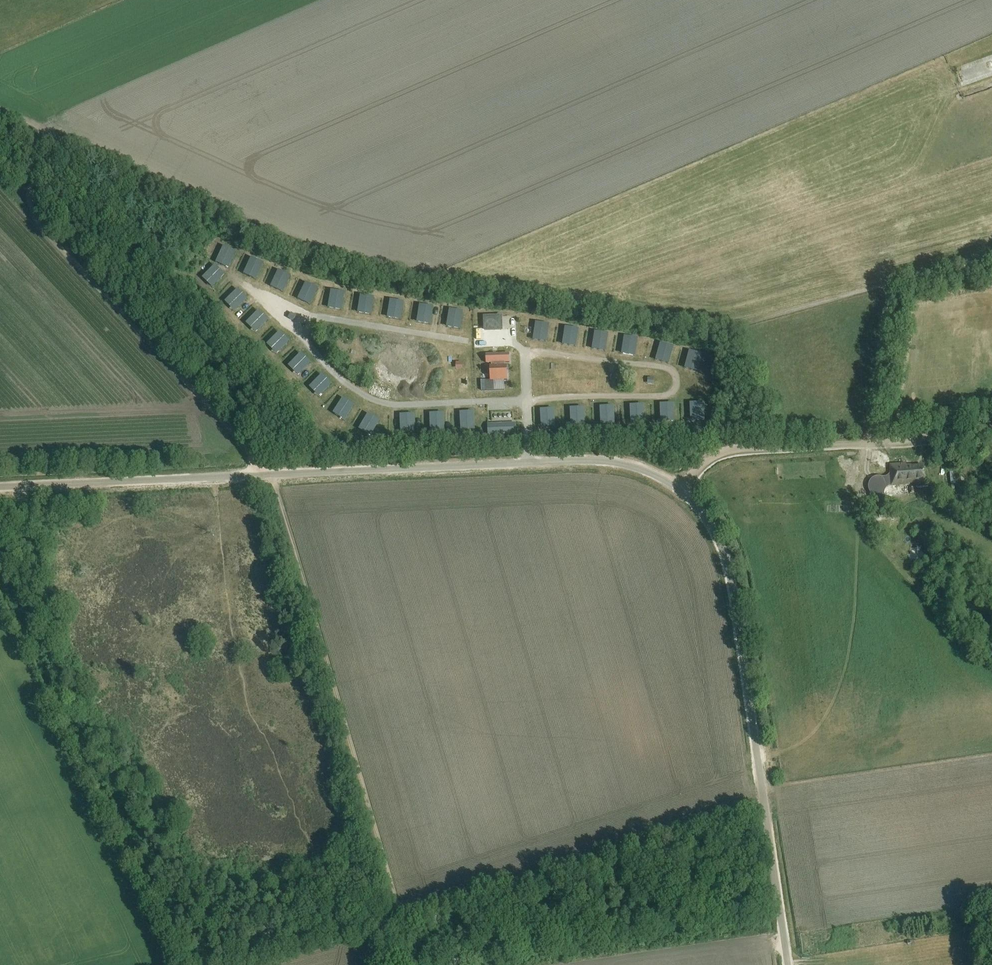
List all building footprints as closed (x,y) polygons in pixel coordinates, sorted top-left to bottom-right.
[(225,260),(231,263),(235,252),(229,249),(225,260)] [(249,261),(244,273),(258,279),(263,267),(249,261)] [(212,267),(202,276),(212,286),(222,277),(212,267)] [(271,285),(285,291),(290,279),(276,273),(271,285)] [(298,298),(312,304),(317,291),(303,286),(298,298)] [(238,288),(228,298),(238,308),(248,299),(238,288)] [(330,293),(328,306),(342,309),(345,296),(330,293)] [(358,312),(373,313),(374,300),(359,299),(358,312)] [(390,303),(387,316),(401,319),(404,306),(390,303)] [(417,321),(432,323),(433,310),(419,308),(417,321)] [(259,329),(269,319),(259,309),(249,319),(259,329)] [(461,327),(463,315),(454,314),(454,315),(448,314),(447,326),(461,327)] [(485,319),(485,332),(502,331),(501,318),(485,319)] [(533,339),(547,341),(549,328),(535,325),(533,339)] [(562,343),(577,345),(579,332),(564,330),(562,343)] [(269,340),(280,351),(289,341),(279,331),(269,340)] [(594,335),(592,347),(606,350),(608,338),(594,335)] [(622,353),(636,354),(637,341),(622,340),(622,353)] [(669,362),(673,350),(659,346),(656,358),(669,362)] [(291,362),(301,372),(311,363),(301,352),(291,362)] [(486,381),(481,381),(481,391),(486,391),(494,391),(504,390),(504,382),(504,380),(508,380),(507,365),(505,366),(505,363),(510,363),(510,354),(486,355),(486,364),(491,364),(491,366),(490,366),(490,381),(486,381)] [(688,355),(685,367),(697,370),(699,357),(688,355)] [(322,394),(332,384),(322,374),(312,383),(322,394)] [(335,409),(348,417),(355,405),(342,397),(335,409)] [(690,415),(701,415),(701,402),(690,402),(690,415)] [(675,416),(674,403),(660,404),(661,417),(675,416)] [(645,404),(630,404),(630,418),(645,418),(645,404)] [(600,406),(601,421),(615,420),(614,406),(600,406)] [(584,407),(570,407),(571,421),(585,421),(584,407)] [(555,421),(555,408),(540,409),(541,422),(555,421)] [(460,425),(473,424),(473,411),(460,411),(460,425)] [(430,426),(445,425),(444,412),(430,413),(430,426)] [(368,413),(361,424),(373,432),(380,420),(368,413)] [(400,427),(414,426),(414,413),(400,414),(400,427)] [(508,423),(487,424),(488,433),(509,432),(508,423)] [(910,484),(925,482),(923,465),(906,467),(906,465),(890,466),(891,487),(910,485),(910,484)]
